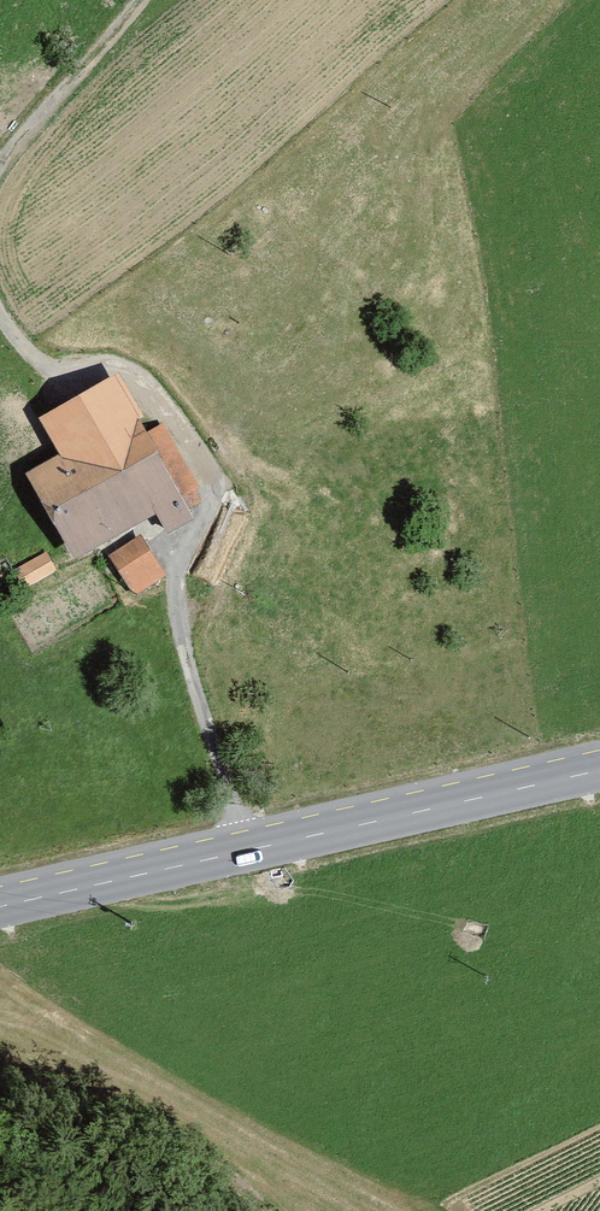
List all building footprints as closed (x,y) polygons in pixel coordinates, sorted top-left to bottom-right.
[(153,435),(122,379),(42,423),(62,458),(26,477),(75,565),(158,519),(168,537),(195,522),(181,497),(199,488),(166,428),(153,435)] [(109,553),(134,594),(168,573),(143,532),(109,553)]
